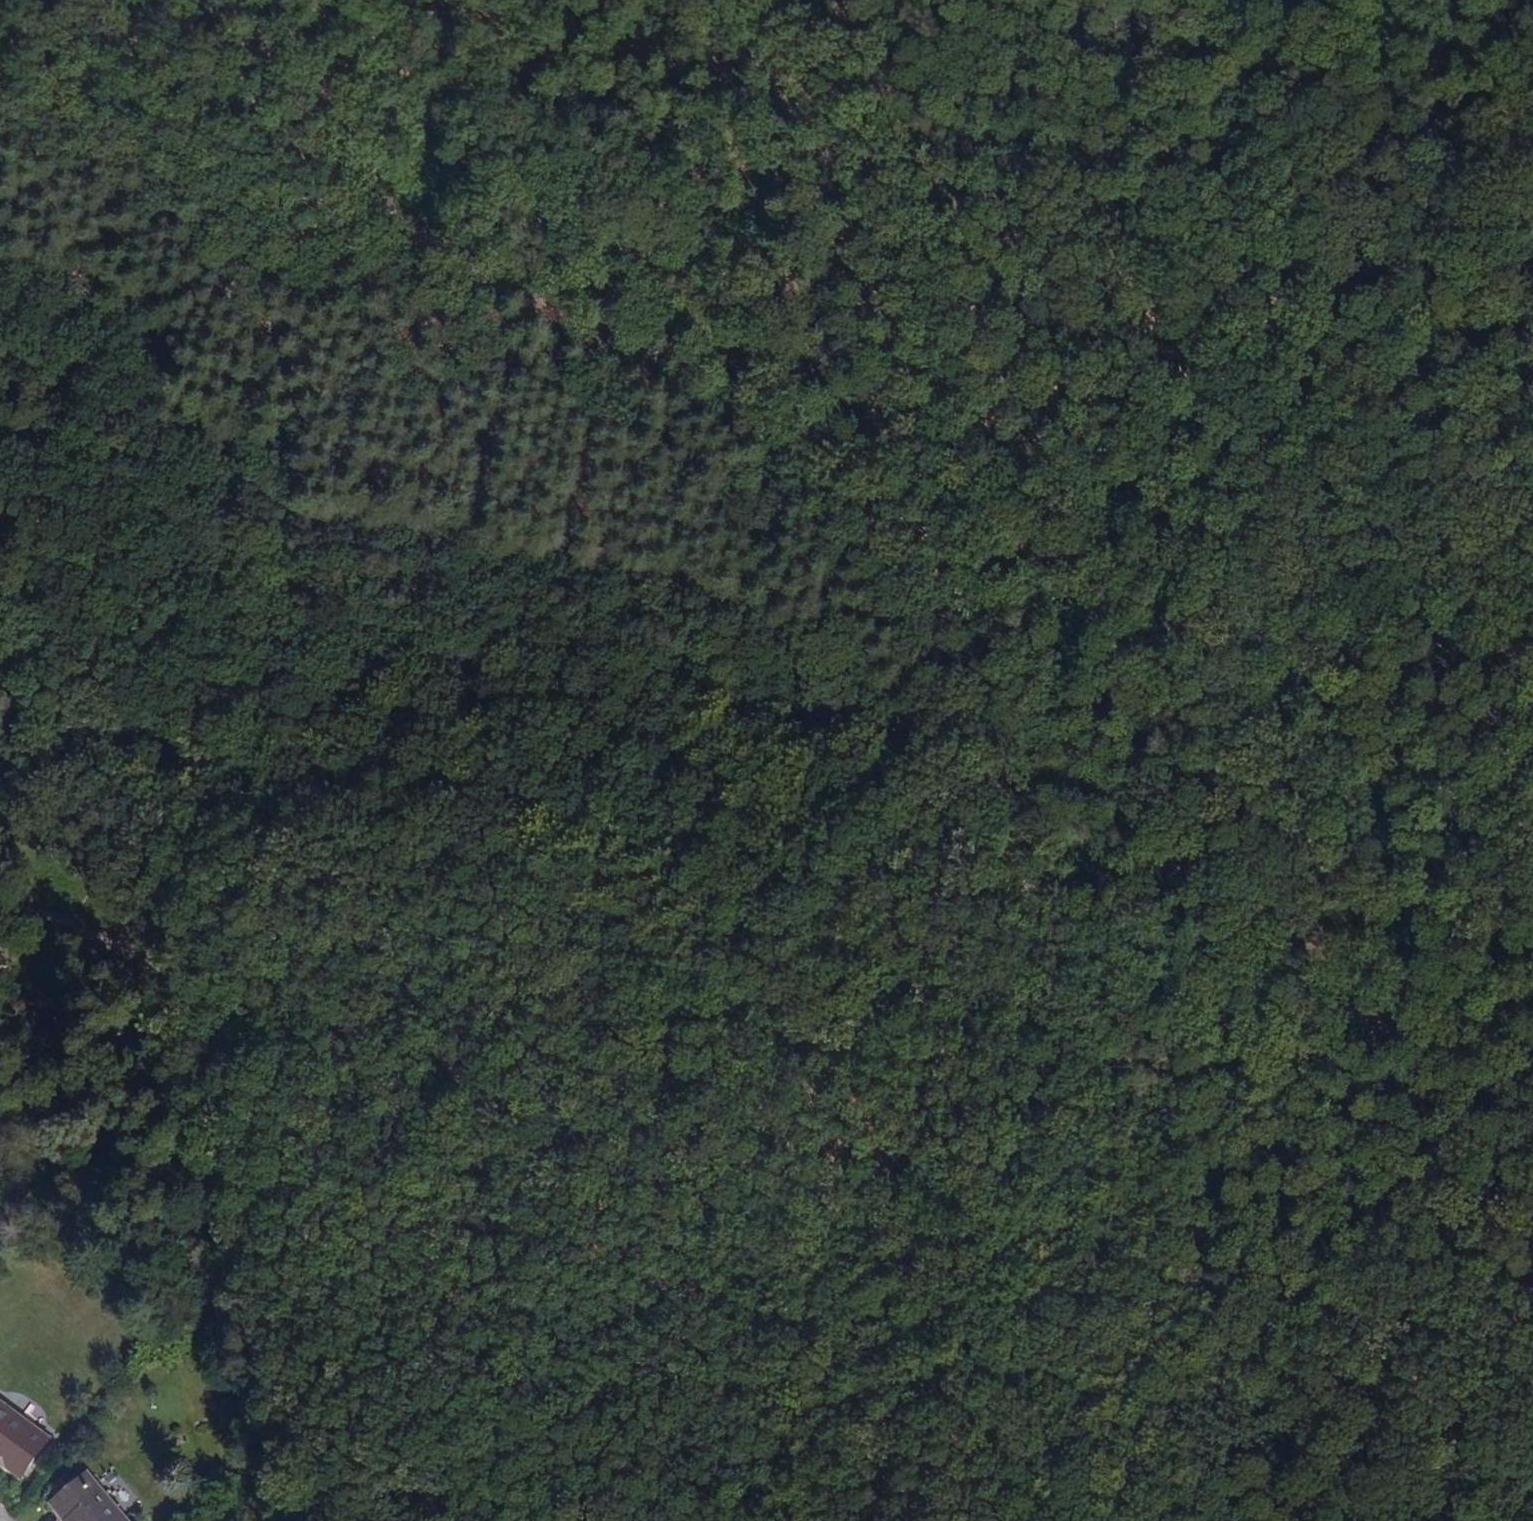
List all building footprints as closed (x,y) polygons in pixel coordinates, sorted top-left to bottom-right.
[(21,1476),(47,1439),(0,1405),(0,1460),(21,1476)] [(67,1520),(124,1520),(85,1474),(52,1502),(67,1520)]
